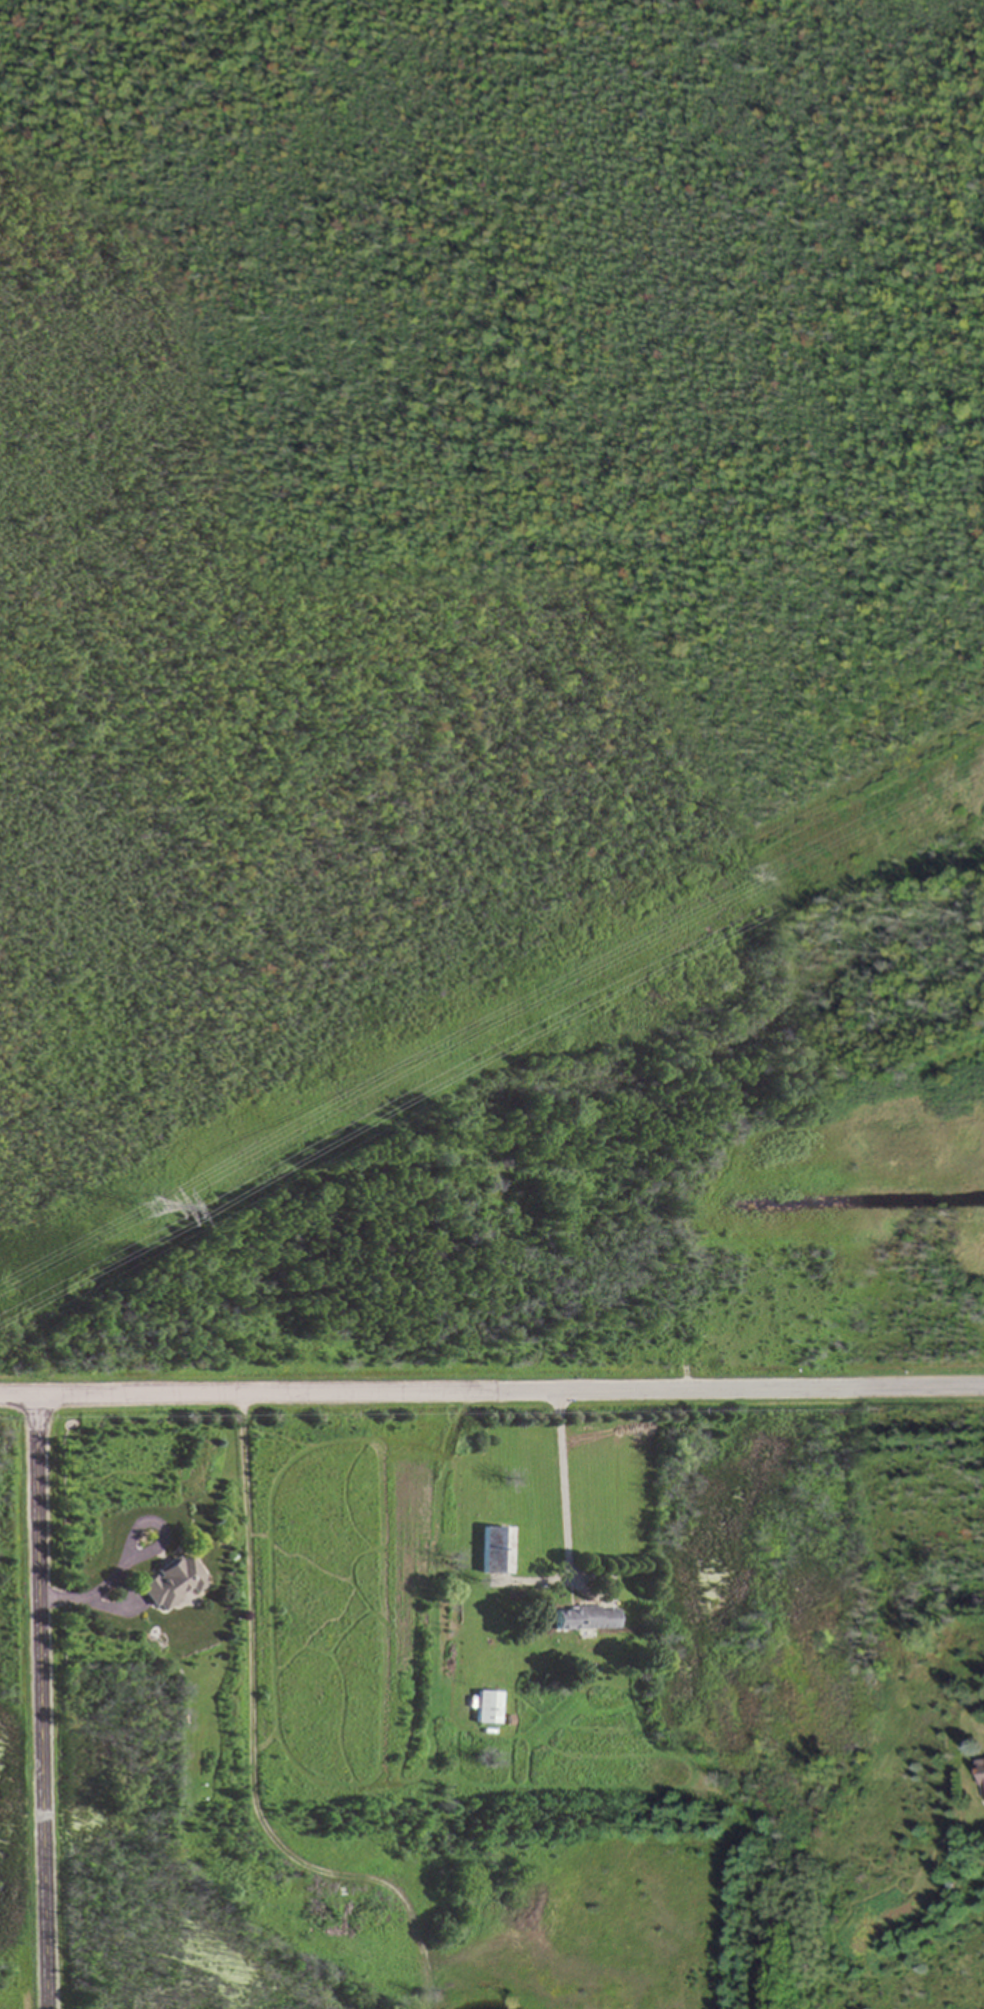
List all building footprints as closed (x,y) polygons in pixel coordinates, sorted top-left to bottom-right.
[(508,1528),(480,1528),(480,1575),(508,1575),(508,1528)] [(137,1584),(156,1614),(205,1584),(186,1554),(137,1584)] [(617,1631),(617,1609),(551,1609),(551,1631),(617,1631)] [(499,1724),(499,1692),(475,1692),(475,1724),(499,1724)]
